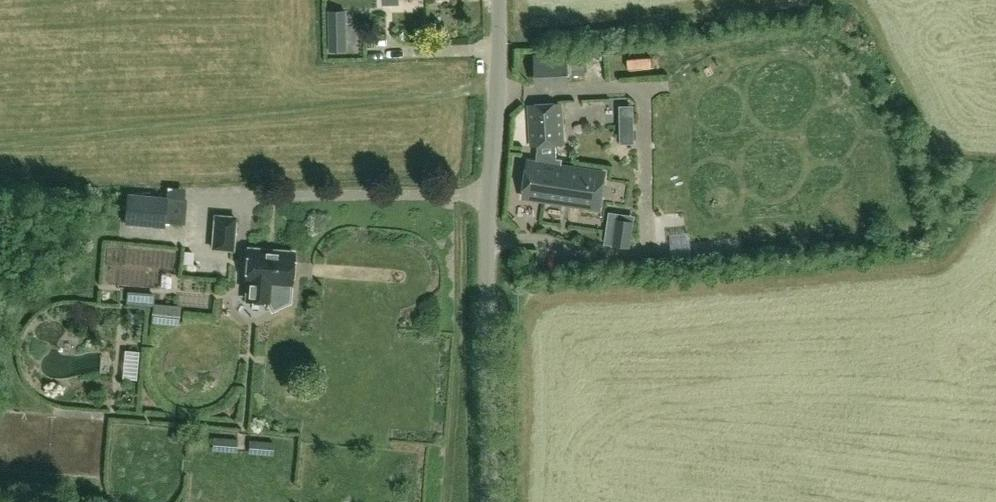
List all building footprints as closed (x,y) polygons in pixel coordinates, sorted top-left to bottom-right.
[(384,50),(383,32),(370,32),(371,51),(384,50)] [(346,35),(328,35),(329,51),(346,50),(346,35)] [(566,67),(583,67),(582,47),(565,48),(566,67)] [(565,68),(564,49),(532,49),(533,69),(565,68)] [(563,143),(561,101),(528,103),(530,145),(536,145),(556,143),(563,143)] [(634,142),(634,129),(621,130),(621,142),(634,142)] [(599,206),(605,170),(555,164),(556,143),(536,145),(534,160),(525,159),(520,195),(599,206)] [(123,224),(164,228),(167,197),(127,193),(123,224)] [(214,217),(211,253),(235,255),(238,218),(214,217)] [(633,220),(615,217),(613,231),(631,233),(633,220)] [(553,269),(559,253),(540,246),(534,262),(553,269)] [(273,308),(290,300),(294,253),(250,251),(246,302),(271,304),(273,308)] [(119,289),(119,299),(146,299),(146,289),(119,289)] [(153,305),(153,308),(152,323),(178,326),(180,307),(153,305)]
